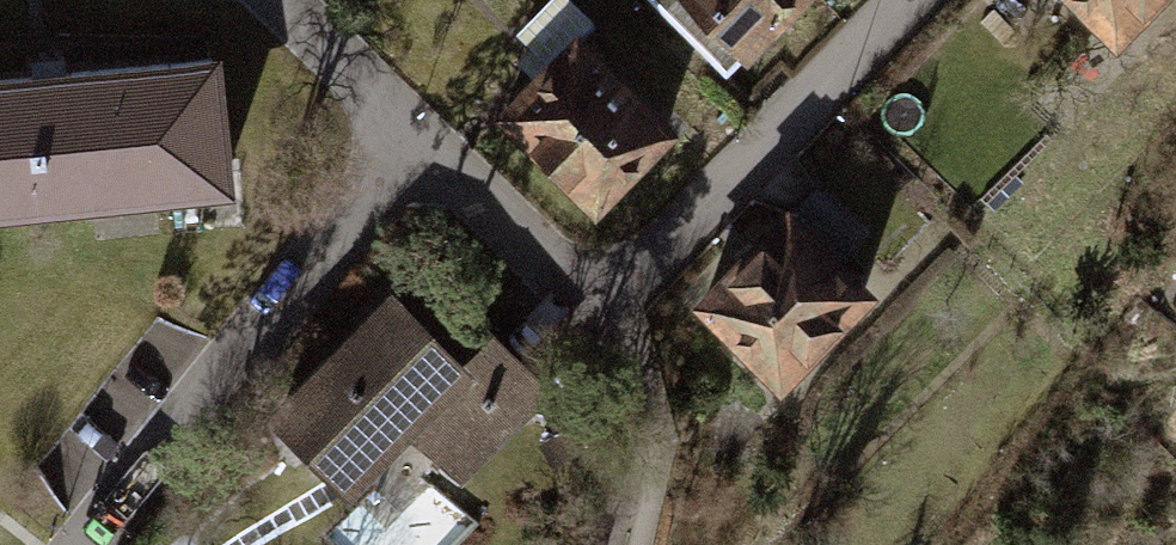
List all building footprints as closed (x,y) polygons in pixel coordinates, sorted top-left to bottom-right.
[(754,90),(834,14),(821,0),(668,0),(754,90)] [(841,8),(849,0),(833,0),(841,8)] [(1154,52),(1175,29),(1175,0),(1101,0),(1154,52)] [(599,32),(522,116),(631,216),(708,132),(599,32)] [(0,79),(0,215),(251,187),(236,52),(0,79)] [(823,187),(719,301),(816,388),(920,274),(823,187)] [(380,254),(252,396),(341,484),(399,426),(458,473),(558,372),(476,298),(454,321),(380,254)]
